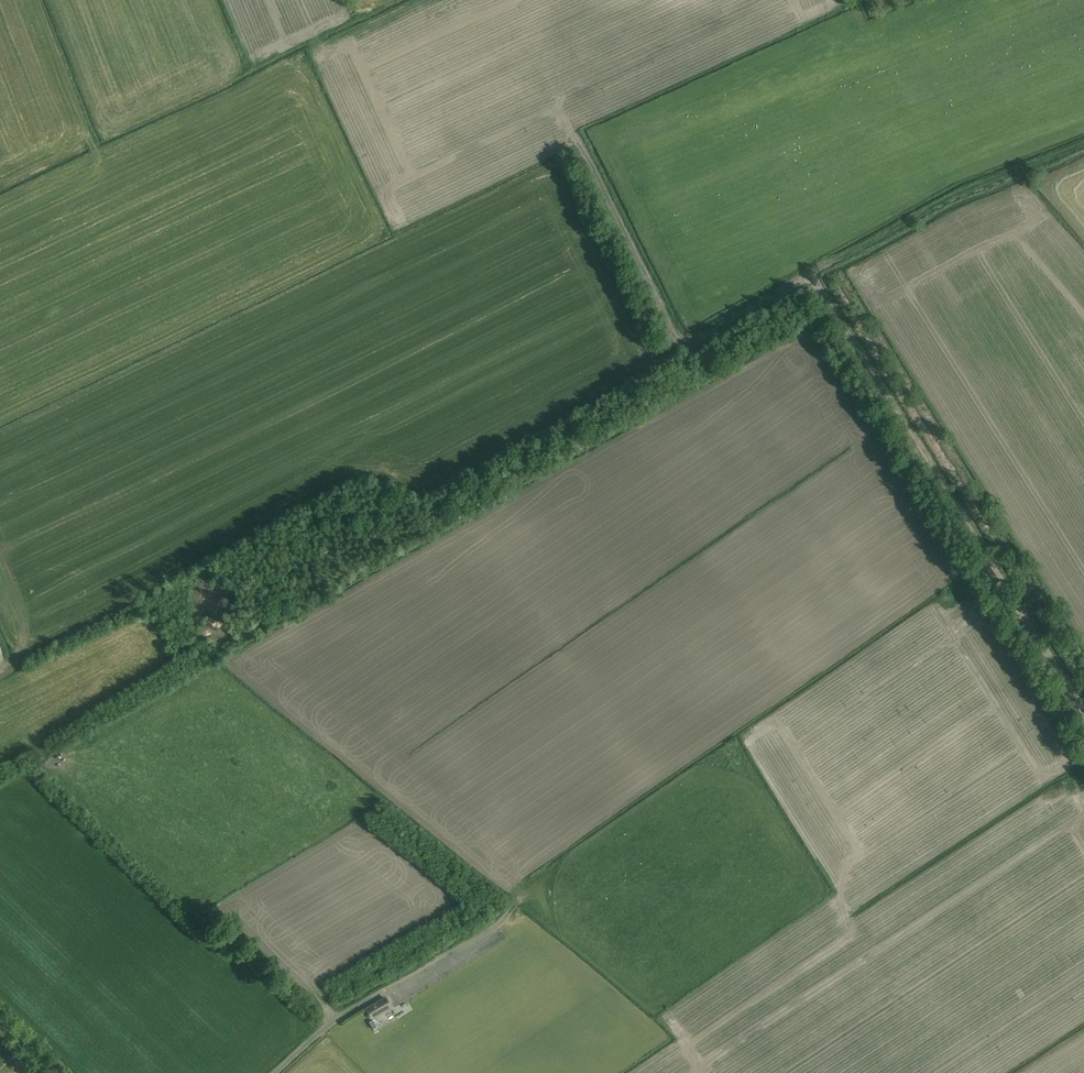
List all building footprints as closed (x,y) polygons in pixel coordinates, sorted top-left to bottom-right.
[(385,998),(366,1009),(372,1018),(391,1007),(385,998)]
